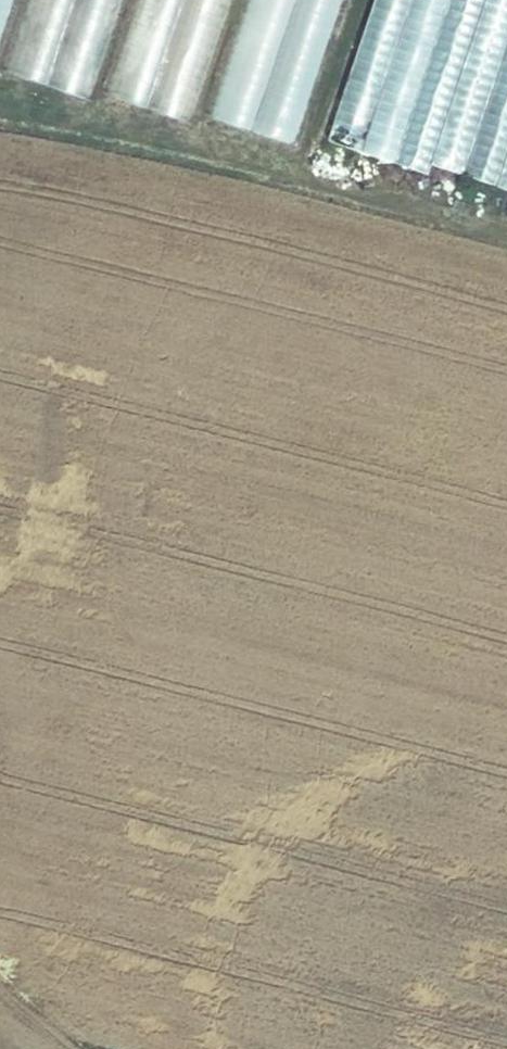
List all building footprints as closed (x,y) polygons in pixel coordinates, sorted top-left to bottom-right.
[(13,0),(0,0),(0,43),(13,0)] [(4,75),(93,101),(123,0),(26,0),(4,75)] [(230,0),(136,0),(107,98),(194,123),(230,0)] [(340,0),(243,0),(210,120),(300,144),(340,0)]
